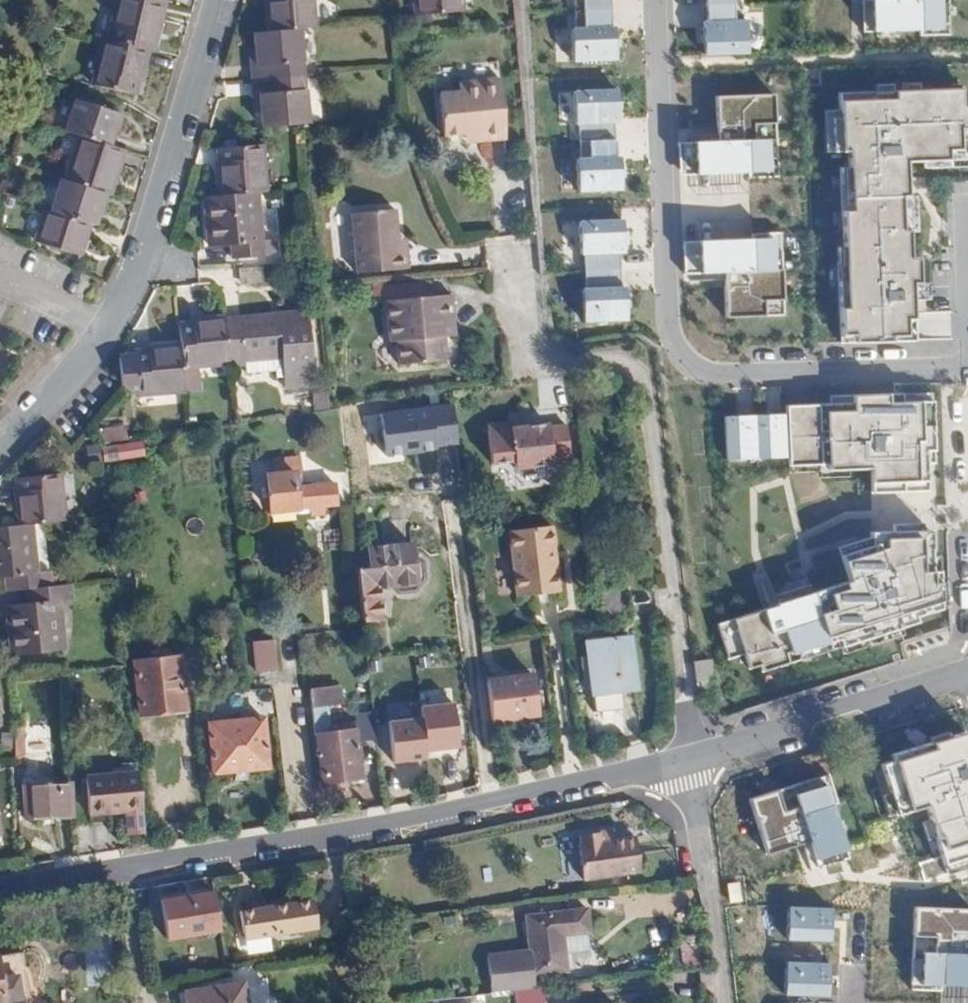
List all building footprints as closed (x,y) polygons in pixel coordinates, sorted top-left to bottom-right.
[(105,40),(139,48),(149,51),(160,5),(139,0),(114,0),(105,40)] [(265,32),(295,30),(311,28),(309,0),(262,0),(265,32)] [(414,16),(460,12),(459,0),(413,0),(414,16)] [(590,30),(577,32),(579,70),(626,68),(622,0),(588,0),(590,30)] [(699,57),(749,56),(749,19),(735,20),(734,0),(698,0),(699,57)] [(867,3),(870,49),(957,45),(958,0),(902,0),(902,3),(867,3)] [(250,67),(251,82),(300,77),(295,30),(265,32),(251,34),(254,66),(250,67)] [(100,39),(88,85),(132,95),(139,62),(136,61),(139,48),(105,40),(100,39)] [(433,91),(438,133),(458,131),(458,135),(474,134),(474,140),(500,136),(494,76),(453,80),(453,89),(433,91)] [(257,93),(260,126),(299,122),(304,122),(300,77),(251,82),(252,93),(257,93)] [(627,92),(581,92),(580,124),(587,124),(588,149),(580,152),(583,199),(633,199),(627,92)] [(70,101),(59,132),(73,137),(102,146),(112,113),(70,101)] [(727,139),(685,141),(688,189),(789,188),(785,101),(725,101),(727,139)] [(848,351),(931,349),(923,174),(967,171),(967,102),(841,104),(848,351)] [(458,135),(459,142),(474,140),(474,134),(458,135)] [(73,137),(59,181),(99,193),(105,195),(118,151),(102,146),(73,137)] [(213,161),(217,195),(254,192),(263,191),(257,143),(215,148),(217,161),(213,161)] [(57,180),(47,212),(84,224),(90,226),(99,193),(59,181),(57,180)] [(200,197),(207,247),(226,245),(228,259),(273,255),(271,238),(259,239),(254,192),(217,195),(200,197)] [(350,212),(357,272),(409,266),(408,250),(398,250),(397,241),(394,207),(350,212)] [(40,210),(30,242),(74,257),(84,224),(47,212),(40,210)] [(634,222),(581,223),(587,327),(639,326),(638,286),(625,285),(625,259),(632,261),(634,222)] [(397,241),(398,250),(408,250),(407,241),(397,241)] [(790,322),(787,253),(690,252),(690,291),(737,292),(737,324),(790,322)] [(385,283),(391,339),(397,339),(399,361),(446,357),(443,334),(450,333),(449,318),(455,317),(451,276),(385,283)] [(222,317),(226,364),(227,367),(240,365),(242,365),(243,359),(269,357),(270,373),(270,377),(272,379),(281,379),(282,387),(306,385),(299,308),(222,317)] [(299,308),(306,385),(312,384),(304,308),(299,308)] [(934,332),(951,332),(951,312),(935,312),(934,332)] [(183,327),(186,368),(226,364),(222,317),(189,320),(189,326),(183,327)] [(177,346),(179,369),(186,368),(183,327),(176,328),(177,346)] [(141,353),(144,377),(133,379),(134,396),(181,391),(179,369),(177,346),(145,349),(145,352),(141,353)] [(131,354),(133,379),(144,377),(141,353),(131,354)] [(240,365),(241,375),(270,373),(269,357),(243,359),(242,365),(240,365)] [(316,395),(318,412),(329,410),(327,394),(316,395)] [(452,406),(381,414),(386,457),(457,449),(452,406)] [(791,418),(730,420),(731,467),(793,462),(795,472),(825,471),(837,479),(879,477),(881,494),(943,491),(938,409),(792,409),(791,418)] [(485,427),(489,457),(511,455),(512,462),(552,456),(550,449),(546,420),(546,417),(524,419),(509,420),(504,417),(494,418),(485,427)] [(483,419),(485,427),(494,418),(483,419)] [(546,420),(550,449),(565,447),(562,418),(546,420)] [(101,449),(102,461),(145,455),(143,442),(100,447),(101,449)] [(550,449),(552,456),(566,454),(565,447),(550,449)] [(265,479),(269,513),(335,506),(333,485),(299,488),(296,460),(271,462),(272,478),(265,479)] [(18,477),(19,490),(15,491),(19,524),(33,523),(63,519),(58,473),(18,477)] [(13,576),(14,590),(29,589),(53,586),(52,571),(39,572),(33,523),(19,524),(0,526),(0,577),(13,576)] [(505,532),(515,598),(556,592),(553,562),(545,563),(544,550),(551,550),(548,526),(505,532)] [(858,589),(721,625),(732,661),(751,661),(758,679),(960,617),(934,538),(899,537),(847,548),(858,589)] [(375,568),(376,586),(390,584),(396,590),(413,589),(421,577),(420,564),(412,558),(411,544),(363,549),(365,569),(375,568)] [(354,570),(360,620),(380,618),(376,586),(375,568),(365,569),(354,570)] [(1,608),(7,656),(61,650),(56,603),(70,601),(68,585),(53,586),(29,589),(31,605),(1,608)] [(599,595),(602,620),(627,617),(623,592),(617,593),(599,595)] [(583,641),(590,694),(635,687),(627,636),(583,641)] [(256,641),(259,670),(277,668),(273,639),(256,641)] [(134,660),(140,713),(186,707),(179,654),(134,660)] [(711,656),(694,658),(697,682),(714,679),(711,656)] [(485,680),(490,720),(537,713),(532,674),(485,680)] [(714,679),(697,682),(700,698),(716,695),(714,679)] [(319,732),(324,768),(320,768),(322,780),(364,775),(362,762),(361,763),(356,727),(358,727),(357,719),(351,719),(347,687),(321,689),(313,690),(311,690),(316,732),(319,732)] [(378,722),(382,763),(457,755),(451,702),(414,706),(415,719),(378,722)] [(205,723),(213,771),(266,762),(257,714),(205,723)] [(11,758),(24,758),(23,727),(10,727),(11,758)] [(877,769),(896,822),(921,817),(936,866),(967,856),(967,755),(963,740),(877,769)] [(123,752),(125,763),(136,761),(135,750),(123,752)] [(84,768),(89,806),(141,800),(136,761),(125,763),(84,768)] [(831,775),(746,799),(763,857),(846,831),(831,775)] [(23,787),(25,821),(71,819),(70,785),(23,787)] [(584,841),(589,876),(645,869),(641,833),(609,837),(607,830),(587,833),(588,840),(584,841)] [(726,904),(745,902),(742,880),(723,882),(726,904)] [(153,900),(158,941),(218,934),(213,894),(153,900)] [(237,913),(241,939),(313,928),(308,901),(237,913)] [(587,905),(524,912),(530,946),(533,973),(565,969),(563,952),(588,949),(586,931),(590,931),(587,905)] [(832,908),(787,907),(785,943),(829,944),(832,908)] [(421,913),(425,931),(457,927),(454,908),(421,913)] [(909,988),(967,990),(967,909),(913,908),(909,988)] [(105,944),(86,945),(87,983),(105,982),(105,944)] [(533,973),(530,946),(487,950),(492,992),(534,987),(533,973)] [(46,1002),(37,951),(0,957),(0,1002),(41,1002),(46,1002)] [(830,964),(784,963),(784,997),(828,999),(830,964)] [(189,1002),(243,1002),(239,981),(187,990),(189,1002)]
